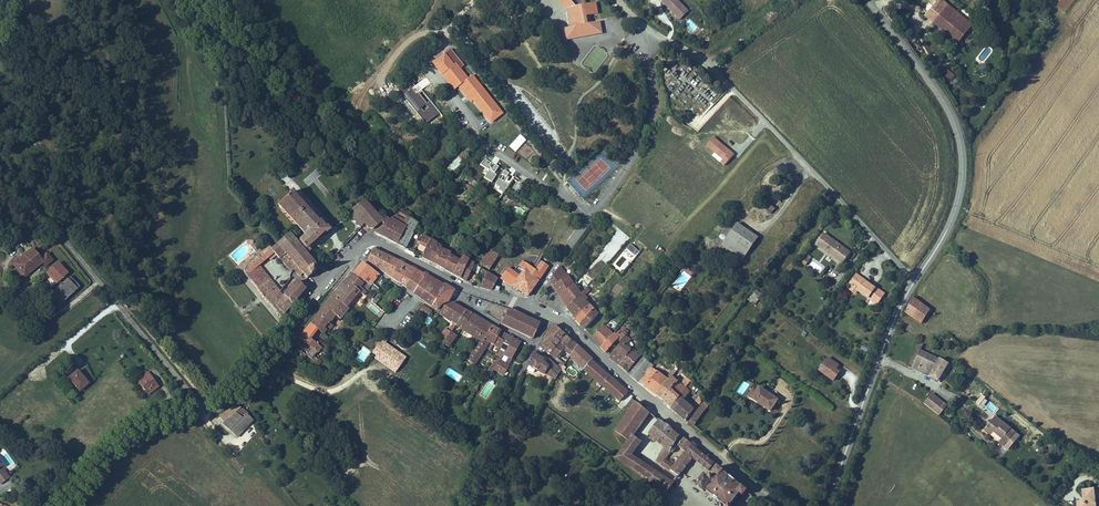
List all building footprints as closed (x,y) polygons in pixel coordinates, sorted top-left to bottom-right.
[(561,0),(558,0),(565,7),(568,8),(571,25),(579,23),(578,16),(573,17),(572,11),(580,9),(579,6),(576,6),(571,0),(566,5),(561,0)] [(566,5),(571,0),(576,6),(579,6),(580,9),(572,11),(573,17),(578,16),(579,23),(571,25),(566,26),(568,37),(602,30),(600,19),(592,21),(588,22),(587,18),(585,3),(587,2),(587,0),(561,0),(566,5)] [(677,0),(659,0),(680,21),(689,12),(677,0)] [(925,11),(932,16),(937,10),(945,0),(934,0),(925,11)] [(947,0),(945,0),(937,10),(953,22),(948,29),(961,39),(973,22),(947,0)] [(937,10),(932,16),(948,29),(953,22),(937,10)] [(452,66),(443,55),(432,64),(441,75),(444,74),(456,89),(458,87),(467,98),(470,96),(473,100),(487,117),(491,114),(496,120),(502,115),(471,76),(467,80),(454,65),(452,66)] [(957,78),(945,67),(941,72),(952,83),(957,78)] [(456,89),(444,74),(441,75),(454,91),(456,89)] [(496,120),(491,114),(487,117),(492,123),(496,120)] [(512,150),(525,138),(519,132),(506,143),(512,150)] [(525,159),(533,151),(525,143),(517,151),(525,159)] [(507,186),(503,193),(529,210),(533,204),(507,186)] [(301,225),(298,228),(304,235),(312,243),(324,232),(326,234),(329,231),(326,226),(325,227),(320,221),(319,221),(296,196),(297,195),(292,189),(287,193),(289,196),(278,206),(281,209),(284,206),(301,225)] [(352,209),(353,210),(364,225),(366,229),(372,230),(380,224),(386,218),(387,218),(369,195),(352,209)] [(776,205),(768,198),(764,203),(775,213),(779,208),(776,205)] [(782,198),(776,205),(779,208),(785,201),(782,198)] [(301,225),(284,206),(281,209),(298,228),(301,225)] [(364,225),(353,210),(347,214),(359,230),(364,225)] [(411,217),(401,211),(388,221),(386,218),(380,224),(382,226),(374,233),(374,234),(396,245),(410,219),(411,217)] [(438,224),(441,219),(434,214),(430,218),(438,224)] [(419,224),(410,219),(396,245),(406,250),(419,224)] [(762,236),(741,221),(725,243),(746,258),(762,236)] [(850,249),(834,238),(834,239),(831,237),(832,236),(824,230),(816,241),(842,260),(850,249)] [(291,231),(271,250),(274,253),(292,273),(294,271),(298,275),(302,273),(306,278),(318,267),(313,262),(318,257),(308,247),(307,248),(299,240),(291,231)] [(431,237),(425,234),(420,243),(426,246),(420,258),(419,260),(427,263),(427,262),(434,265),(440,253),(443,246),(443,245),(431,238),(431,237)] [(312,243),(304,235),(302,237),(309,245),(312,243)] [(302,237),(299,240),(307,248),(308,247),(309,245),(302,237)] [(610,239),(598,257),(609,264),(620,246),(610,239)] [(625,250),(635,258),(640,252),(630,244),(625,250)] [(440,253),(434,265),(439,268),(448,249),(443,246),(440,253)] [(495,249),(491,247),(481,262),(482,262),(484,264),(495,249)] [(271,250),(270,248),(241,272),(281,320),(285,316),(284,315),(275,306),(272,302),(280,293),(283,289),(281,286),(278,289),(259,268),(274,253),(271,250)] [(366,261),(371,264),(378,251),(373,249),(366,261)] [(452,252),(448,249),(439,268),(443,271),(451,254),(452,252)] [(495,249),(484,264),(490,269),(494,263),(500,253),(495,249)] [(35,250),(33,252),(36,254),(20,266),(27,276),(43,263),(45,265),(48,268),(56,261),(50,255),(43,260),(35,250)] [(384,255),(378,251),(371,264),(375,267),(378,263),(379,263),(384,255)] [(36,254),(33,252),(15,266),(27,280),(45,265),(43,263),(27,276),(20,266),(36,254)] [(463,253),(460,259),(452,275),(465,283),(466,283),(476,262),(463,253)] [(460,259),(451,254),(443,271),(452,275),(460,259)] [(378,263),(375,267),(384,273),(393,259),(384,255),(379,263),(378,263)] [(403,264),(393,259),(384,273),(398,283),(401,278),(396,274),(403,264)] [(363,261),(352,275),(362,283),(368,276),(374,281),(380,274),(363,261)] [(534,270),(518,290),(526,297),(534,287),(549,267),(542,262),(535,270),(534,270)] [(511,284),(518,290),(534,270),(534,269),(533,269),(529,266),(526,263),(521,270),(525,272),(522,276),(518,272),(509,267),(506,272),(501,277),(503,278),(511,284)] [(410,268),(403,264),(396,274),(401,278),(403,279),(410,268)] [(69,276),(61,266),(51,275),(60,284),(69,276)] [(482,266),(477,276),(484,279),(480,287),(491,290),(495,285),(499,279),(489,271),(482,266)] [(558,296),(576,284),(561,267),(550,281),(558,296)] [(695,273),(687,267),(685,270),(694,276),(695,273)] [(416,271),(410,268),(403,279),(401,278),(398,283),(405,288),(416,271)] [(425,275),(416,271),(405,288),(413,293),(425,275)] [(878,287),(875,285),(865,277),(864,278),(856,271),(850,279),(853,282),(850,285),(855,289),(858,286),(868,294),(877,301),(880,297),(880,294),(882,294),(883,293),(883,291),(881,289),(879,290),(877,288),(878,287)] [(362,283),(352,275),(347,281),(364,295),(366,296),(368,293),(360,286),(362,283)] [(444,285),(425,275),(413,293),(432,307),(444,285)] [(374,281),(368,276),(362,283),(360,286),(368,293),(373,287),(371,285),(374,281)] [(84,290),(75,279),(52,299),(61,309),(84,290)] [(283,296),(275,306),(284,315),(307,291),(299,281),(295,284),(290,288),(283,296)] [(347,281),(334,296),(351,308),(364,295),(347,281)] [(576,284),(558,296),(564,306),(566,308),(584,293),(576,284)] [(454,290),(444,285),(432,307),(437,310),(442,303),(449,300),(452,295),(454,290)] [(575,319),(593,303),(587,297),(592,291),(589,287),(584,293),(566,308),(575,319)] [(755,303),(762,294),(756,289),(749,298),(755,303)] [(283,296),(280,293),(272,302),(275,306),(283,296)] [(351,308),(334,296),(326,306),(336,315),(341,318),(351,308)] [(923,305),(913,298),(905,314),(912,319),(923,305)] [(441,336),(445,339),(451,332),(457,325),(467,311),(453,303),(444,306),(439,314),(454,324),(448,331),(446,329),(441,336)] [(593,303),(575,319),(579,324),(597,307),(593,303)] [(931,311),(923,305),(912,319),(921,325),(931,311)] [(336,315),(326,306),(319,314),(329,322),(336,328),(338,326),(332,321),(335,317),(336,315)] [(433,311),(429,308),(427,309),(423,306),(416,317),(419,320),(426,311),(431,315),(433,311)] [(606,317),(597,307),(579,324),(587,334),(606,317)] [(535,322),(508,309),(500,324),(532,339),(536,330),(539,324),(537,323),(535,322)] [(467,311),(457,325),(462,329),(473,314),(471,313),(467,311)] [(319,314),(314,319),(324,327),(329,322),(319,314)] [(473,314),(462,329),(483,342),(493,326),(473,314)] [(324,327),(314,319),(311,323),(319,328),(324,332),(326,329),(324,327)] [(319,328),(311,323),(308,328),(315,333),(319,328)] [(555,324),(548,334),(559,343),(552,353),(559,359),(566,350),(573,355),(578,346),(555,324)] [(591,338),(600,349),(615,334),(605,324),(591,338)] [(501,331),(493,326),(483,342),(481,345),(486,348),(489,343),(493,345),(499,349),(500,348),(503,342),(497,337),(501,331)] [(308,328),(303,332),(311,338),(315,333),(308,328)] [(507,335),(501,331),(497,337),(503,342),(507,335)] [(615,334),(600,349),(605,355),(619,339),(621,341),(628,334),(629,332),(628,331),(626,333),(625,331),(619,338),(615,334)] [(311,338),(303,332),(299,337),(318,352),(322,347),(311,338)] [(457,336),(451,332),(445,339),(445,340),(442,343),(449,348),(457,336)] [(559,343),(548,334),(540,345),(552,353),(559,343)] [(622,343),(616,349),(625,357),(633,347),(631,345),(628,347),(626,345),(632,338),(628,334),(621,341),(621,342),(622,343)] [(503,342),(500,348),(505,352),(514,339),(507,335),(503,342)] [(675,336),(672,340),(677,344),(680,340),(675,336)] [(318,352),(299,337),(296,342),(309,352),(307,354),(308,355),(312,358),(314,356),(318,352)] [(119,354),(123,351),(113,338),(104,345),(107,349),(111,346),(117,354),(118,353),(119,354)] [(521,344),(514,339),(505,352),(505,353),(500,360),(497,366),(496,367),(495,369),(503,375),(506,371),(511,360),(521,344)] [(374,350),(380,342),(378,340),(372,349),(374,350)] [(307,354),(294,343),(290,348),(304,359),(308,355),(307,354)] [(863,343),(860,349),(867,352),(870,346),(863,343)] [(486,349),(486,348),(481,345),(480,344),(469,361),(475,366),(476,364),(486,349)] [(593,359),(578,346),(573,355),(570,359),(584,371),(592,361),(593,359)] [(633,347),(625,357),(634,364),(642,354),(633,347)] [(500,360),(505,353),(500,349),(495,357),(500,360)] [(625,357),(616,349),(609,358),(618,365),(625,357)] [(949,365),(939,360),(920,350),(911,369),(929,378),(928,379),(938,383),(949,365)] [(551,369),(559,376),(565,367),(562,365),(559,368),(550,359),(547,362),(545,361),(546,359),(535,353),(529,364),(546,375),(548,373),(551,369)] [(317,359),(316,361),(320,365),(325,359),(320,355),(318,357),(317,359)] [(644,356),(637,365),(643,369),(650,361),(644,356)] [(634,364),(625,357),(618,365),(627,373),(634,364)] [(840,373),(837,371),(840,366),(828,358),(818,372),(834,383),(840,373)] [(629,391),(592,361),(584,371),(621,401),(629,391)] [(652,363),(650,361),(643,369),(637,365),(629,375),(656,397),(671,378),(668,376),(666,378),(652,368),(654,365),(652,363)] [(487,372),(491,375),(494,370),(495,369),(496,367),(492,364),(487,372)] [(559,376),(551,369),(548,373),(556,381),(559,376)] [(680,373),(676,370),(674,373),(671,378),(674,381),(680,373)] [(93,385),(81,371),(71,380),(83,394),(93,385)] [(166,389),(159,380),(158,381),(152,373),(147,377),(149,380),(146,382),(150,387),(149,388),(156,397),(166,389)] [(674,381),(671,378),(656,397),(670,409),(686,389),(691,382),(688,379),(682,387),(674,381)] [(689,392),(686,389),(670,409),(686,422),(695,409),(683,399),(689,392)] [(778,402),(760,389),(757,393),(752,400),(771,413),(778,402)] [(752,400),(757,393),(754,391),(749,398),(752,400)] [(924,404),(940,416),(948,406),(932,394),(924,404)] [(625,464),(632,455),(642,440),(633,434),(649,412),(636,401),(615,432),(628,441),(617,458),(625,464)] [(704,401),(688,424),(694,428),(709,405),(704,401)] [(245,409),(240,403),(224,417),(228,423),(227,424),(238,438),(256,420),(250,414),(251,413),(245,409)] [(1016,433),(1005,424),(1003,426),(1001,424),(1002,422),(995,417),(983,431),(990,437),(993,433),(1002,440),(999,444),(1004,448),(1016,433)] [(666,426),(658,420),(647,435),(655,441),(666,426)] [(670,429),(666,426),(655,441),(659,444),(670,429)] [(670,429),(659,444),(664,448),(667,451),(670,453),(675,446),(673,445),(679,436),(670,429)] [(1020,437),(1016,433),(1004,448),(1008,451),(1020,437)] [(684,440),(679,436),(673,445),(675,446),(677,448),(684,440)] [(677,448),(684,454),(691,460),(706,472),(713,464),(697,450),(684,439),(684,440),(677,448)] [(661,452),(654,462),(660,466),(667,457),(664,455),(661,452)] [(691,460),(684,454),(681,458),(688,463),(691,460)] [(640,460),(632,455),(625,464),(633,469),(640,460)] [(670,459),(667,457),(660,466),(663,468),(670,459)] [(670,459),(663,468),(677,478),(688,463),(681,458),(676,464),(670,459)] [(672,484),(640,460),(633,469),(650,481),(650,482),(666,493),(672,484)] [(10,477),(0,463),(0,483),(10,477)] [(716,466),(711,472),(714,474),(712,477),(709,475),(707,478),(704,475),(695,486),(703,492),(704,490),(723,505),(729,505),(738,495),(741,498),(746,492),(741,487),(716,466)] [(1077,505),(1096,505),(1094,490),(1082,491),(1083,501),(1076,502),(1077,505)]
